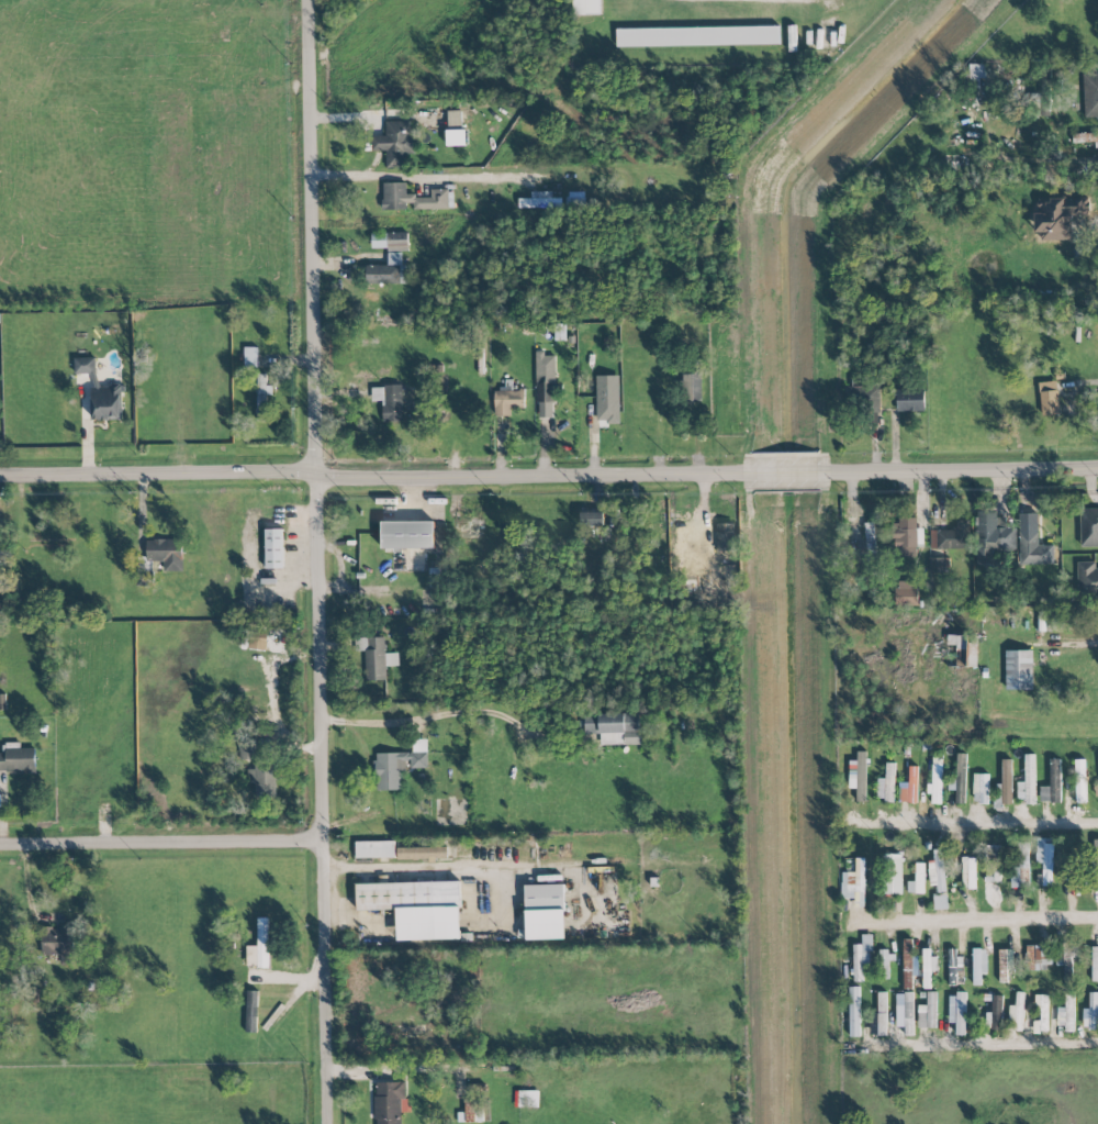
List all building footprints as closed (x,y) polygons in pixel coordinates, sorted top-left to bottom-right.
[(574,16),(600,15),(600,0),(573,0),(574,16)] [(616,29),(617,47),(779,45),(779,26),(616,29)] [(987,65),(969,64),(968,87),(981,88),(981,78),(986,78),(987,65)] [(1084,118),(1097,118),(1097,74),(1083,75),(1084,118)] [(386,168),(404,168),(404,155),(414,155),(413,121),(386,122),(386,136),(372,136),(372,152),(386,151),(386,168)] [(447,146),(467,145),(467,133),(447,134),(447,146)] [(1073,143),(1094,143),(1094,148),(1097,148),(1097,133),(1073,134),(1073,143)] [(449,190),(431,190),(431,196),(406,196),(406,183),(383,183),(383,210),(410,210),(449,210),(449,190)] [(519,199),(519,208),(561,207),(561,198),(549,199),(549,192),(533,193),(533,199),(519,199)] [(1089,215),(1089,199),(1037,198),(1036,240),(1071,241),(1072,215),(1089,215)] [(408,250),(408,233),(371,234),(372,251),(408,250)] [(402,253),(388,253),(388,265),(366,266),(366,285),(407,284),(407,266),(402,266),(402,253)] [(257,348),(244,348),(244,367),(257,367),(257,348)] [(555,356),(544,356),(544,351),(536,352),(537,419),(555,418),(555,356)] [(92,420),(122,420),(122,386),(97,386),(97,358),(74,358),(74,374),(91,374),(92,420)] [(256,374),(257,422),(268,422),(267,396),(272,396),(272,386),(266,386),(266,374),(256,374)] [(596,376),(597,423),(620,423),(619,376),(596,376)] [(1041,415),(1059,415),(1057,382),(1040,382),(1041,415)] [(403,421),(402,386),(372,386),(372,402),(382,402),(383,422),(403,421)] [(856,387),(855,412),(879,413),(880,388),(856,387)] [(925,411),(924,390),(897,391),(897,412),(925,411)] [(524,409),(525,391),(494,391),(494,416),(511,416),(511,409),(524,409)] [(1080,510),(1081,547),(1097,547),(1097,509),(1080,510)] [(976,566),(996,567),(997,552),(1014,552),(1015,528),(1007,528),(1007,518),(997,517),(997,513),(978,512),(976,566)] [(603,526),(603,513),(579,513),(580,527),(603,526)] [(1039,514),(1020,513),(1019,565),(1049,565),(1050,546),(1038,545),(1039,514)] [(916,557),(916,547),(923,547),(923,529),(917,529),(917,518),(894,518),(895,557),(916,557)] [(969,549),(969,520),(955,520),(955,530),(930,530),(931,550),(969,549)] [(381,522),(382,550),(434,549),(434,522),(381,522)] [(718,560),(737,560),(735,523),(716,524),(718,560)] [(857,540),(858,555),(867,554),(867,567),(876,566),(875,534),(882,534),(881,523),(864,524),(865,540),(857,540)] [(284,569),(283,530),(265,530),(265,569),(284,569)] [(183,539),(144,540),(144,572),(152,572),(152,562),(164,562),(164,572),(183,572),(183,539)] [(1095,562),(1078,562),(1077,597),(1097,597),(1097,568),(1095,568),(1095,562)] [(153,587),(153,573),(137,573),(137,586),(153,587)] [(897,607),(917,607),(917,581),(896,581),(897,607)] [(1065,617),(1037,616),(1037,631),(1064,632),(1065,617)] [(947,633),(946,666),(977,668),(978,635),(947,633)] [(366,681),(386,681),(385,667),(398,666),(398,653),(385,654),(385,637),(355,638),(355,652),(365,652),(366,681)] [(1033,651),(1005,651),(1005,690),(1033,690),(1033,651)] [(584,715),(585,746),(640,744),(639,713),(584,715)] [(255,760),(256,739),(237,738),(237,759),(255,760)] [(427,768),(427,739),(413,740),(413,753),(376,754),(376,791),(400,791),(400,768),(427,768)] [(36,772),(36,748),(20,748),(20,743),(3,743),(3,753),(0,753),(0,773),(36,772)] [(866,752),(857,752),(857,761),(849,761),(849,789),(856,789),(856,802),(865,802),(866,752)] [(966,804),(966,754),(957,754),(957,780),(949,780),(948,791),(955,791),(955,804),(966,804)] [(1017,803),(1036,803),(1035,755),(1024,755),(1025,782),(1017,783),(1017,803)] [(1002,784),(995,784),(996,806),(1013,805),(1012,760),(1002,760),(1002,784)] [(1050,760),(1050,787),(1039,787),(1039,803),(1061,803),(1061,760),(1050,760)] [(1075,760),(1076,804),(1086,803),(1085,760),(1075,760)] [(942,804),(943,762),(933,761),(932,785),(927,785),(927,795),(932,795),(932,804),(942,804)] [(248,770),(247,784),(254,784),(254,795),(275,796),(276,764),(255,763),(255,770),(248,770)] [(895,763),(885,763),(885,779),(878,779),(877,800),(893,801),(895,763)] [(917,803),(918,766),(909,766),(909,783),(899,783),(899,803),(917,803)] [(988,804),(989,775),(973,775),(973,803),(988,804)] [(1036,865),(1042,865),(1042,875),(1036,875),(1036,886),(1052,886),(1054,839),(1037,838),(1036,865)] [(356,859),(395,858),(395,841),(355,842),(356,859)] [(1029,843),(1017,843),(1017,885),(1028,885),(1029,843)] [(1001,882),(1001,846),(985,845),(985,882),(1001,882)] [(398,859),(448,859),(447,847),(397,848),(398,859)] [(937,893),(945,892),(943,850),(934,850),(934,861),(929,861),(929,886),(937,886),(937,893)] [(902,895),(901,854),(883,855),(884,896),(902,895)] [(842,872),(841,901),(864,902),(865,859),(855,858),(855,872),(842,872)] [(976,858),(963,858),(962,889),(975,889),(976,858)] [(924,894),(924,863),(915,863),(915,882),(908,882),(907,894),(924,894)] [(357,911),(396,910),(397,941),(461,939),(460,881),(356,884),(357,911)] [(565,939),(564,884),(525,885),(526,940),(565,939)] [(934,910),(947,909),(947,895),(933,896),(934,910)] [(267,918),(257,918),(257,947),(247,947),(247,967),(267,967),(267,918)] [(75,928),(42,928),(41,956),(60,956),(60,966),(74,966),(75,928)] [(863,981),(862,965),(872,965),(871,935),(862,935),(862,944),(853,944),(854,982),(863,981)] [(903,989),(912,990),(913,940),(903,940),(903,989)] [(1078,944),(1057,945),(1058,966),(1064,966),(1064,981),(1072,981),(1072,958),(1078,958),(1078,944)] [(1052,946),(1025,946),(1026,969),(1052,969),(1052,946)] [(923,989),(931,989),(931,972),(937,972),(937,957),(931,957),(931,949),(923,949),(923,989)] [(963,957),(956,957),(956,949),(948,949),(949,974),(964,974),(963,957)] [(972,985),(981,985),(981,974),(987,974),(987,949),(973,949),(972,985)] [(998,950),(999,983),(1008,983),(1007,970),(1014,970),(1014,949),(998,950)] [(859,987),(849,987),(850,1037),(860,1037),(859,987)] [(245,1033),(257,1033),(258,991),(247,991),(245,1033)] [(918,1028),(936,1029),(937,993),(927,992),(927,1006),(918,1005),(918,1028)] [(1010,1006),(1009,1030),(1023,1031),(1024,993),(1016,992),(1016,1006),(1010,1006)] [(887,1012),(886,993),(877,993),(878,1013),(887,1012)] [(1089,993),(1089,1009),(1083,1009),(1083,1029),(1097,1029),(1097,993),(1089,993)] [(966,994),(949,994),(948,1024),(955,1024),(955,1035),(966,1035),(966,994)] [(990,1030),(1003,1030),(1002,995),(989,996),(990,1030)] [(1048,1033),(1048,995),(1035,995),(1035,1009),(1040,1009),(1040,1021),(1034,1021),(1034,1033),(1048,1033)] [(1074,1029),(1074,995),(1065,995),(1065,1008),(1058,1008),(1058,1029),(1074,1029)] [(886,1035),(887,1013),(870,1013),(870,1035),(886,1035)] [(406,1099),(405,1082),(375,1083),(376,1123),(402,1123),(401,1099),(406,1099)] [(464,1098),(464,1122),(489,1122),(488,1085),(469,1086),(470,1097),(464,1098)] [(539,1107),(538,1091),(515,1091),(515,1108),(539,1107)]
